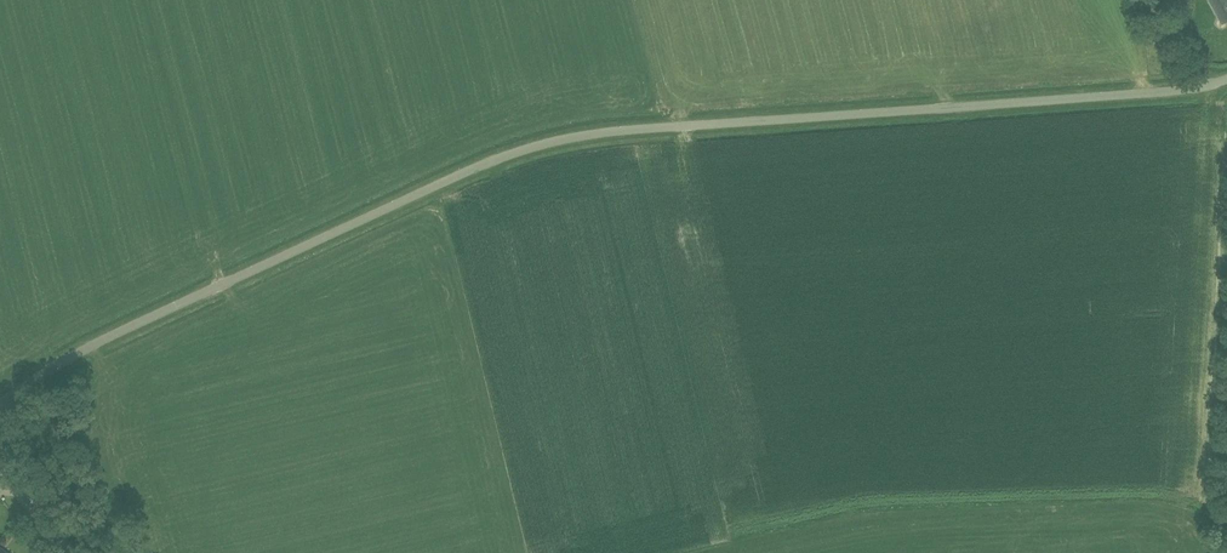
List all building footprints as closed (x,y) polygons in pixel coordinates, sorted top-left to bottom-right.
[(1221,23),(1226,19),(1226,0),(1209,0),(1221,23)]
